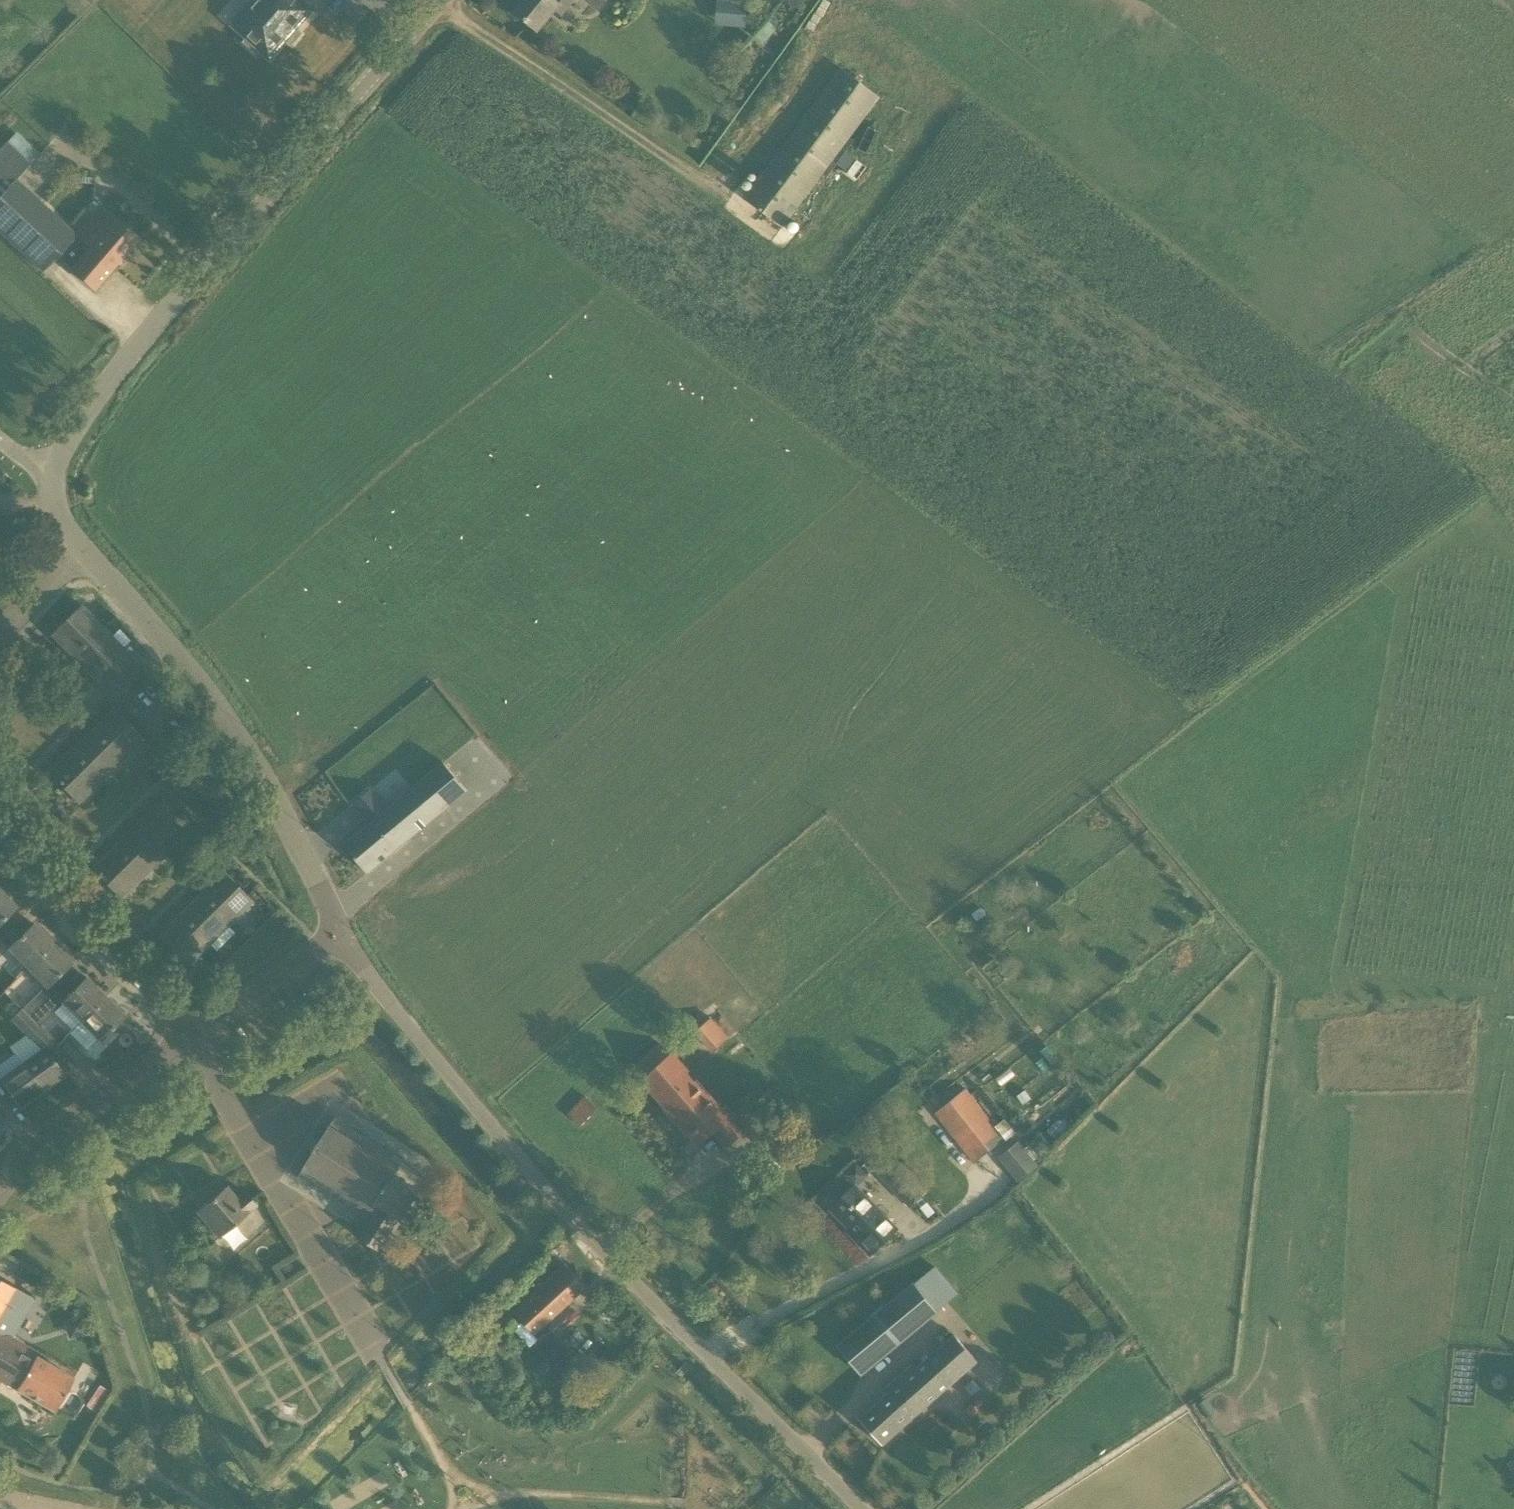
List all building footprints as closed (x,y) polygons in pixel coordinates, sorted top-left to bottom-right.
[(254,3),(257,6),(237,29),(247,38),(243,42),(256,54),(260,49),(270,58),(312,10),(301,0),(256,0),(254,3)] [(571,0),(523,0),(515,11),(538,30),(556,9),(562,14),(573,1),(571,0)] [(599,9),(606,0),(588,0),(599,9)] [(748,1),(731,0),(717,0),(715,25),(746,27),(748,1)] [(782,227),(879,96),(842,68),(744,199),(782,227)] [(15,131),(0,147),(0,221),(28,191),(16,179),(39,153),(15,131)] [(81,174),(81,171),(68,170),(67,186),(80,187),(81,180),(81,174)] [(28,191),(0,221),(0,233),(42,271),(56,256),(71,269),(70,269),(95,290),(139,239),(115,218),(90,247),(28,191)] [(51,635),(72,657),(102,627),(81,606),(51,635)] [(72,657),(93,678),(123,648),(102,627),(72,657)] [(123,648),(93,678),(115,699),(145,670),(123,648)] [(92,730),(121,761),(143,739),(113,709),(92,730)] [(121,761),(92,730),(70,752),(100,782),(121,761)] [(70,752),(49,773),(79,803),(100,782),(70,752)] [(368,873),(468,790),(445,762),(388,809),(371,790),(354,804),(371,823),(344,845),(368,873)] [(189,773),(179,783),(191,796),(201,785),(189,773)] [(135,826),(164,856),(186,835),(156,805),(135,826)] [(135,826),(113,847),(143,878),(164,856),(135,826)] [(143,878),(113,847),(92,869),(121,899),(143,878)] [(201,893),(230,923),(252,902),(222,872),(201,893)] [(16,906),(0,890),(0,922),(16,906)] [(230,923),(201,893),(179,914),(209,945),(230,923)] [(209,945),(179,914),(158,935),(160,938),(169,947),(188,966),(209,945)] [(27,968),(52,943),(33,924),(8,948),(27,968)] [(160,938),(150,946),(160,956),(169,947),(160,938)] [(52,943),(27,968),(46,987),(71,962),(52,943)] [(61,1002),(80,1022),(105,997),(86,977),(61,1002)] [(22,1009),(30,1018),(49,1000),(40,991),(22,1009)] [(105,997),(80,1022),(99,1041),(124,1016),(105,997)] [(57,1008),(49,1000),(30,1018),(38,1027),(39,1026),(57,1008)] [(13,1018),(28,1033),(9,1046),(21,1063),(42,1092),(64,1076),(54,1062),(63,1052),(57,1046),(39,1026),(38,1027),(30,1018),(22,1009),(13,1018)] [(689,1029),(706,1054),(726,1039),(709,1015),(689,1029)] [(57,1046),(63,1052),(76,1064),(84,1056),(66,1037),(57,1046)] [(687,1072),(690,1069),(685,1063),(683,1064),(673,1053),(670,1056),(659,1045),(632,1070),(666,1109),(664,1110),(680,1128),(682,1127),(699,1145),(714,1132),(728,1148),(745,1133),(698,1079),(695,1081),(687,1072)] [(21,1063),(0,1078),(0,1080),(20,1107),(42,1092),(21,1063)] [(975,1162),(1003,1140),(964,1090),(937,1112),(975,1162)] [(597,1108),(585,1097),(569,1115),(581,1126),(597,1108)] [(403,1157),(401,1160),(389,1153),(391,1150),(389,1149),(387,1152),(376,1145),(378,1142),(376,1141),(374,1144),(363,1137),(365,1134),(363,1133),(361,1136),(350,1129),(352,1126),(336,1116),(330,1126),(329,1126),(328,1128),(320,1142),(312,1137),(306,1147),(314,1152),(305,1166),(304,1165),(303,1167),(304,1167),(298,1178),(312,1187),(314,1183),(325,1190),(323,1193),(325,1194),(327,1191),(338,1198),(336,1201),(338,1203),(340,1199),(351,1206),(349,1209),(351,1211),(353,1207),(365,1215),(354,1233),(353,1232),(352,1234),(378,1250),(399,1216),(403,1219),(420,1192),(395,1176),(399,1169),(398,1169),(405,1158),(403,1157)] [(1019,1141),(1000,1158),(1019,1181),(1038,1164),(1019,1141)] [(875,1171),(909,1207),(927,1190),(892,1154),(875,1171)] [(855,1162),(860,1167),(859,1168),(866,1175),(874,1167),(867,1160),(866,1161),(861,1156),(855,1162)] [(226,1186),(196,1211),(219,1237),(256,1205),(246,1193),(237,1200),(226,1186)] [(852,1235),(871,1254),(897,1229),(855,1186),(832,1209),(855,1232),(852,1235)] [(201,1251),(215,1270),(228,1261),(213,1242),(201,1251)] [(914,1283),(838,1346),(861,1374),(937,1311),(936,1309),(958,1292),(936,1265),(914,1283)] [(534,1334),(587,1287),(570,1268),(533,1301),(529,1296),(513,1310),(534,1334)] [(55,1412),(74,1379),(7,1340),(32,1298),(14,1287),(14,1288),(0,1280),(0,1380),(55,1412)] [(588,1369),(553,1330),(536,1346),(571,1385),(588,1369)] [(882,1445),(977,1361),(954,1335),(917,1369),(913,1364),(886,1388),(890,1392),(860,1419),(882,1445)] [(93,1396),(87,1406),(96,1412),(103,1401),(104,1402),(110,1392),(103,1387),(96,1397),(93,1396)]
